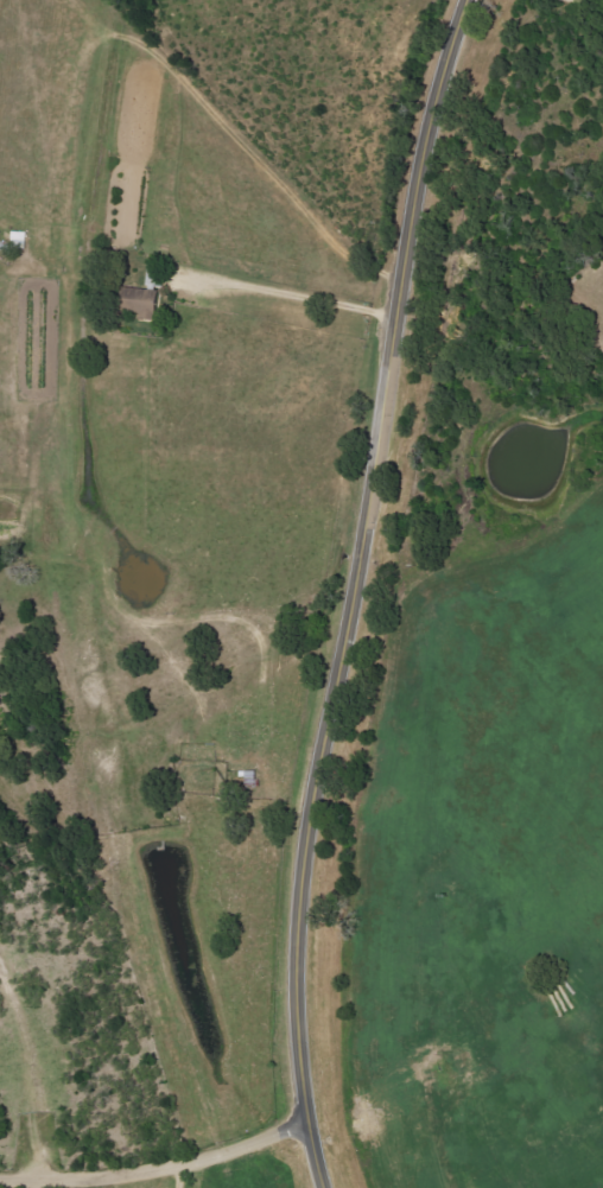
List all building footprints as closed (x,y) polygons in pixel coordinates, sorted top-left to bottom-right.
[(126,287),(125,310),(142,311),(141,318),(159,319),(161,283),(160,283),(160,277),(154,276),(154,284),(150,284),(150,288),(126,287)]
